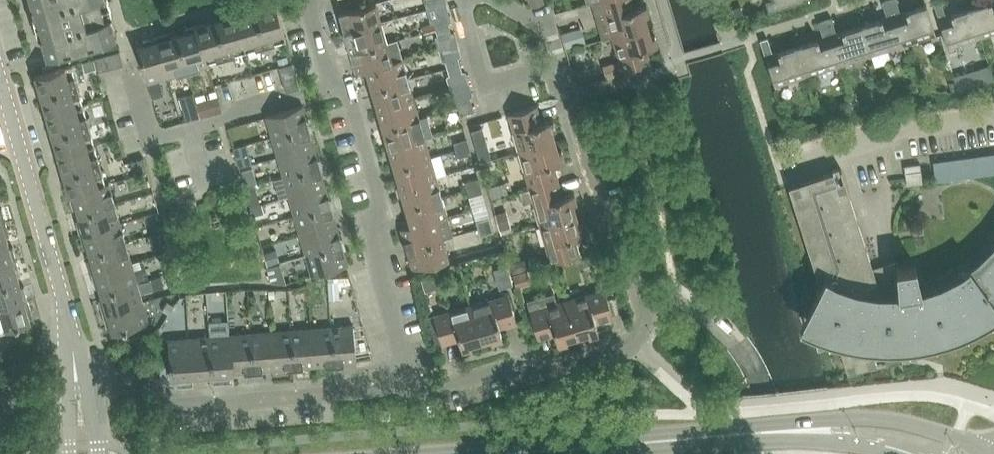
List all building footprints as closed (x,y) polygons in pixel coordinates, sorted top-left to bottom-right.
[(34,11),(29,13),(35,35),(40,34),(45,53),(116,33),(108,3),(112,1),(112,0),(30,0),(34,11)] [(648,26),(645,16),(649,15),(646,5),(635,8),(632,0),(600,0),(611,37),(648,26)] [(768,9),(796,0),(765,0),(768,9)] [(903,44),(889,0),(887,0),(882,2),(887,17),(862,25),(871,54),(903,44)] [(903,44),(935,34),(926,5),(900,13),(896,0),(889,0),(903,44)] [(971,8),(945,16),(940,0),(933,2),(950,54),(954,53),(952,46),(980,37),(971,8)] [(971,8),(980,37),(993,32),(993,0),(971,8)] [(376,2),(338,13),(344,33),(381,23),(376,2)] [(245,52),(265,46),(286,40),(275,3),(235,14),(245,52)] [(740,6),(733,8),(736,17),(743,15),(740,6)] [(206,63),(207,63),(245,52),(235,14),(196,26),(206,63)] [(436,29),(449,25),(447,18),(433,22),(436,29)] [(839,65),(871,54),(862,25),(836,33),(831,18),(825,20),(839,65)] [(807,75),(839,65),(825,20),(818,22),(823,38),(798,46),(807,75)] [(431,23),(424,24),(426,32),(436,29),(433,22),(431,23)] [(387,42),(381,23),(344,33),(350,53),(387,42)] [(449,25),(436,29),(438,37),(451,33),(449,25)] [(183,33),(177,35),(188,72),(208,66),(207,63),(206,63),(196,26),(182,30),(183,33)] [(655,35),(651,36),(648,26),(611,37),(622,74),(651,66),(646,48),(658,45),(655,35)] [(581,28),(562,34),(567,47),(586,42),(581,28)] [(188,72),(177,35),(171,36),(170,33),(157,37),(168,78),(188,72)] [(168,78),(157,37),(143,41),(144,44),(137,46),(147,84),(168,78)] [(807,75),(798,46),(772,54),(767,38),(760,41),(777,92),(781,91),(779,84),(807,75)] [(392,61),(387,42),(350,53),(356,73),(366,70),(365,69),(393,62),(392,61)] [(113,53),(117,66),(123,65),(120,51),(113,53)] [(107,55),(111,68),(117,66),(113,53),(107,55)] [(101,57),(105,70),(111,68),(107,55),(101,57)] [(287,56),(277,59),(280,67),(290,64),(287,56)] [(105,70),(101,57),(95,58),(98,72),(105,70)] [(447,68),(460,65),(458,57),(445,61),(447,68)] [(402,58),(392,61),(393,62),(365,69),(366,70),(371,89),(408,79),(402,58)] [(280,73),(294,70),(292,63),(290,64),(280,67),(279,67),(280,73)] [(989,64),(953,75),(958,89),(993,78),(989,64)] [(83,105),(71,65),(34,76),(46,116),(83,105)] [(460,65),(447,68),(449,76),(462,72),(460,65)] [(282,80),(296,76),(294,70),(280,73),(282,80)] [(284,86),(297,82),(296,76),(282,80),(284,86)] [(371,89),(377,109),(414,98),(408,79),(371,89)] [(954,81),(948,83),(951,92),(957,90),(954,81)] [(284,86),(284,87),(286,92),(299,88),(297,82),(284,86)] [(160,85),(149,88),(152,98),(163,95),(160,85)] [(880,88),(871,91),(874,101),(883,98),(880,88)] [(891,89),(884,92),(886,98),(893,96),(891,89)] [(200,117),(197,103),(194,94),(181,98),(187,120),(200,117)] [(458,108),(471,104),(469,96),(456,100),(458,108)] [(197,103),(200,117),(221,111),(217,98),(197,103)] [(419,118),(414,98),(377,109),(382,128),(419,118)] [(852,109),(848,100),(843,102),(840,106),(843,112),(852,109)] [(471,104),(458,108),(460,115),(474,111),(471,104)] [(94,145),(83,105),(46,116),(57,155),(94,145)] [(518,151),(555,141),(552,130),(556,129),(553,120),(542,123),(536,105),(507,114),(518,151)] [(303,106),(265,116),(271,137),(309,126),(303,106)] [(382,128),(388,148),(425,137),(419,118),(382,128)] [(271,137),(277,157),(314,146),(309,126),(271,137)] [(393,167),(431,157),(425,137),(388,148),(393,167)] [(456,150),(469,146),(467,139),(453,143),(456,150)] [(558,151),(555,141),(518,151),(529,188),(558,180),(553,163),(564,160),(562,150),(558,151)] [(487,144),(476,147),(480,162),(492,158),(487,144)] [(94,145),(57,155),(68,195),(106,185),(105,184),(94,145)] [(283,176),(320,166),(314,146),(277,157),(283,176)] [(469,146),(456,150),(458,158),(471,154),(469,146)] [(962,168),(964,177),(980,175),(979,166),(977,155),(961,158),(962,168)] [(436,177),(431,157),(393,167),(399,187),(436,177)] [(137,159),(141,173),(147,171),(143,158),(137,159)] [(137,159),(130,161),(134,175),(141,173),(137,159)] [(934,172),(935,182),(951,179),(950,170),(948,160),(933,162),(934,172)] [(920,163),(904,166),(905,175),(906,185),(922,183),(921,173),(920,163)] [(320,166),(283,176),(288,196),(325,185),(320,166)] [(252,169),(241,172),(245,187),(256,183),(252,169)] [(993,247),(990,252),(986,256),(981,260),(976,264),(972,268),(966,271),(961,275),(956,277),(949,280),(944,283),(937,285),(932,287),(926,289),(920,290),(915,265),(874,272),(841,169),(788,186),(820,286),(796,329),(806,333),(816,337),(827,340),(834,342),(838,343),(847,373),(900,356),(898,349),(918,347),(932,344),(948,340),(962,335),(975,329),(988,321),(993,318),(993,247)] [(436,177),(399,187),(405,207),(442,196),(436,177)] [(467,189),(480,185),(478,178),(465,182),(467,189)] [(519,191),(523,203),(532,200),(539,225),(576,214),(573,204),(577,203),(574,193),(563,196),(558,180),(529,188),(519,191)] [(505,182),(489,187),(492,198),(508,194),(505,182)] [(106,185),(68,195),(72,209),(76,208),(78,214),(115,204),(109,183),(105,184),(106,185)] [(294,216),(331,205),(325,185),(288,196),(294,216)] [(480,185),(467,189),(469,197),(482,193),(480,185)] [(410,226),(437,219),(447,216),(442,196),(405,207),(410,226)] [(80,235),(120,223),(115,204),(78,214),(79,220),(76,221),(80,235)] [(299,235),(337,225),(331,205),(294,216),(299,235)] [(507,211),(496,215),(500,229),(511,226),(507,211)] [(583,224),(579,225),(576,214),(539,225),(550,263),(579,254),(574,237),(586,234),(583,224)] [(478,228),(491,225),(489,217),(476,221),(478,228)] [(410,226),(400,228),(406,249),(443,238),(437,219),(410,226)] [(7,242),(6,236),(9,235),(5,221),(0,223),(0,244),(7,242)] [(89,253),(126,243),(120,223),(80,235),(84,249),(87,248),(89,253)] [(305,255),(342,244),(337,225),(299,235),(305,255)] [(491,225),(478,228),(480,236),(494,232),(491,225)] [(266,228),(266,244),(296,244),(296,227),(266,228)] [(406,249),(412,269),(449,258),(443,238),(406,249)] [(17,261),(13,247),(9,248),(7,242),(0,244),(0,265),(17,261)] [(91,274),(132,262),(126,243),(89,253),(90,259),(87,260),(91,274)] [(305,255),(311,276),(348,265),(342,244),(305,255)] [(281,250),(270,253),(273,264),(284,261),(281,250)] [(0,265),(0,287),(19,281),(17,275),(21,274),(17,261),(0,265)] [(515,261),(510,263),(513,272),(522,270),(520,264),(515,261)] [(100,293),(137,282),(132,262),(91,274),(95,288),(98,287),(100,293)] [(281,263),(267,267),(271,282),(285,284),(287,283),(281,263)] [(607,267),(598,270),(601,279),(609,277),(607,267)] [(528,271),(514,275),(517,287),(531,283),(528,271)] [(28,300),(24,286),(20,287),(19,281),(0,287),(0,308),(28,300)] [(102,313),(143,302),(137,282),(100,293),(102,299),(98,300),(102,313)] [(604,289),(567,299),(577,337),(588,334),(589,337),(599,334),(595,323),(613,318),(604,289)] [(505,295),(504,290),(486,295),(487,300),(471,304),(481,341),(492,338),(493,342),(502,339),(499,328),(517,323),(508,294),(505,295)] [(554,293),(527,301),(538,339),(555,335),(558,346),(568,343),(567,340),(577,337),(567,299),(557,302),(554,293)] [(28,300),(0,308),(0,330),(30,322),(28,315),(32,314),(28,300)] [(168,301),(162,310),(168,314),(174,305),(168,301)] [(143,302),(102,313),(106,327),(109,326),(111,333),(149,322),(143,302)] [(471,344),(481,341),(471,304),(433,315),(441,343),(441,344),(459,339),(462,351),(472,348),(471,344)] [(433,315),(425,317),(433,345),(441,343),(433,315)] [(353,324),(331,326),(334,365),(356,363),(353,324)] [(311,328),(314,367),(334,365),(331,326),(311,328)] [(291,330),(294,368),(314,367),(311,328),(291,330)] [(294,368),(291,330),(270,331),(274,370),(294,368)] [(274,370),(270,331),(250,333),(253,371),(274,370)] [(253,371),(250,333),(230,334),(233,373),(253,371)] [(233,373),(230,334),(209,336),(213,375),(233,373)] [(213,375),(209,336),(189,338),(193,380),(207,379),(206,375),(213,375)] [(193,380),(189,338),(167,340),(171,378),(178,377),(178,381),(193,380)]
